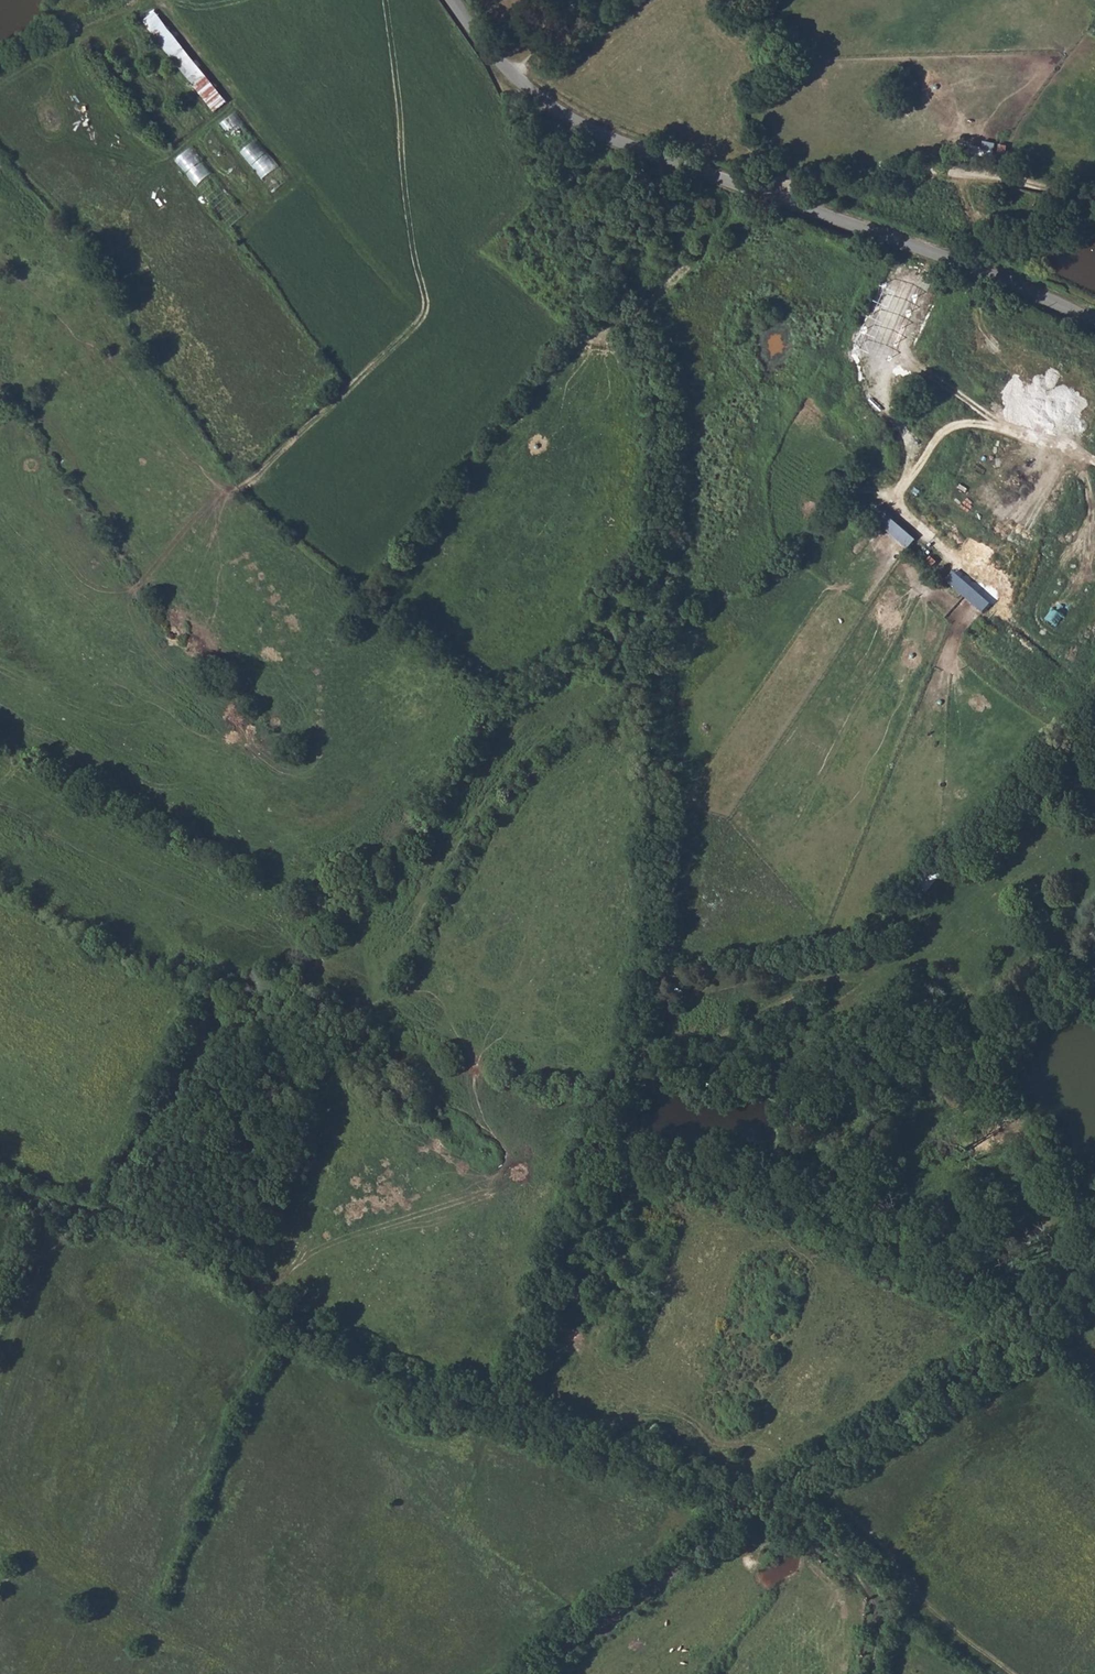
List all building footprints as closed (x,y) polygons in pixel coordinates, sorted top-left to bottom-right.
[(215,109),(228,99),(155,9),(143,19),(215,109)] [(235,111),(220,123),(263,177),(279,164),(235,111)] [(198,184),(214,170),(191,146),(176,160),(198,184)] [(871,513),(907,547),(917,537),(880,503),(871,513)] [(955,570),(947,579),(984,612),(992,603),(955,570)] [(928,891),(941,875),(931,868),(919,883),(928,891)]
